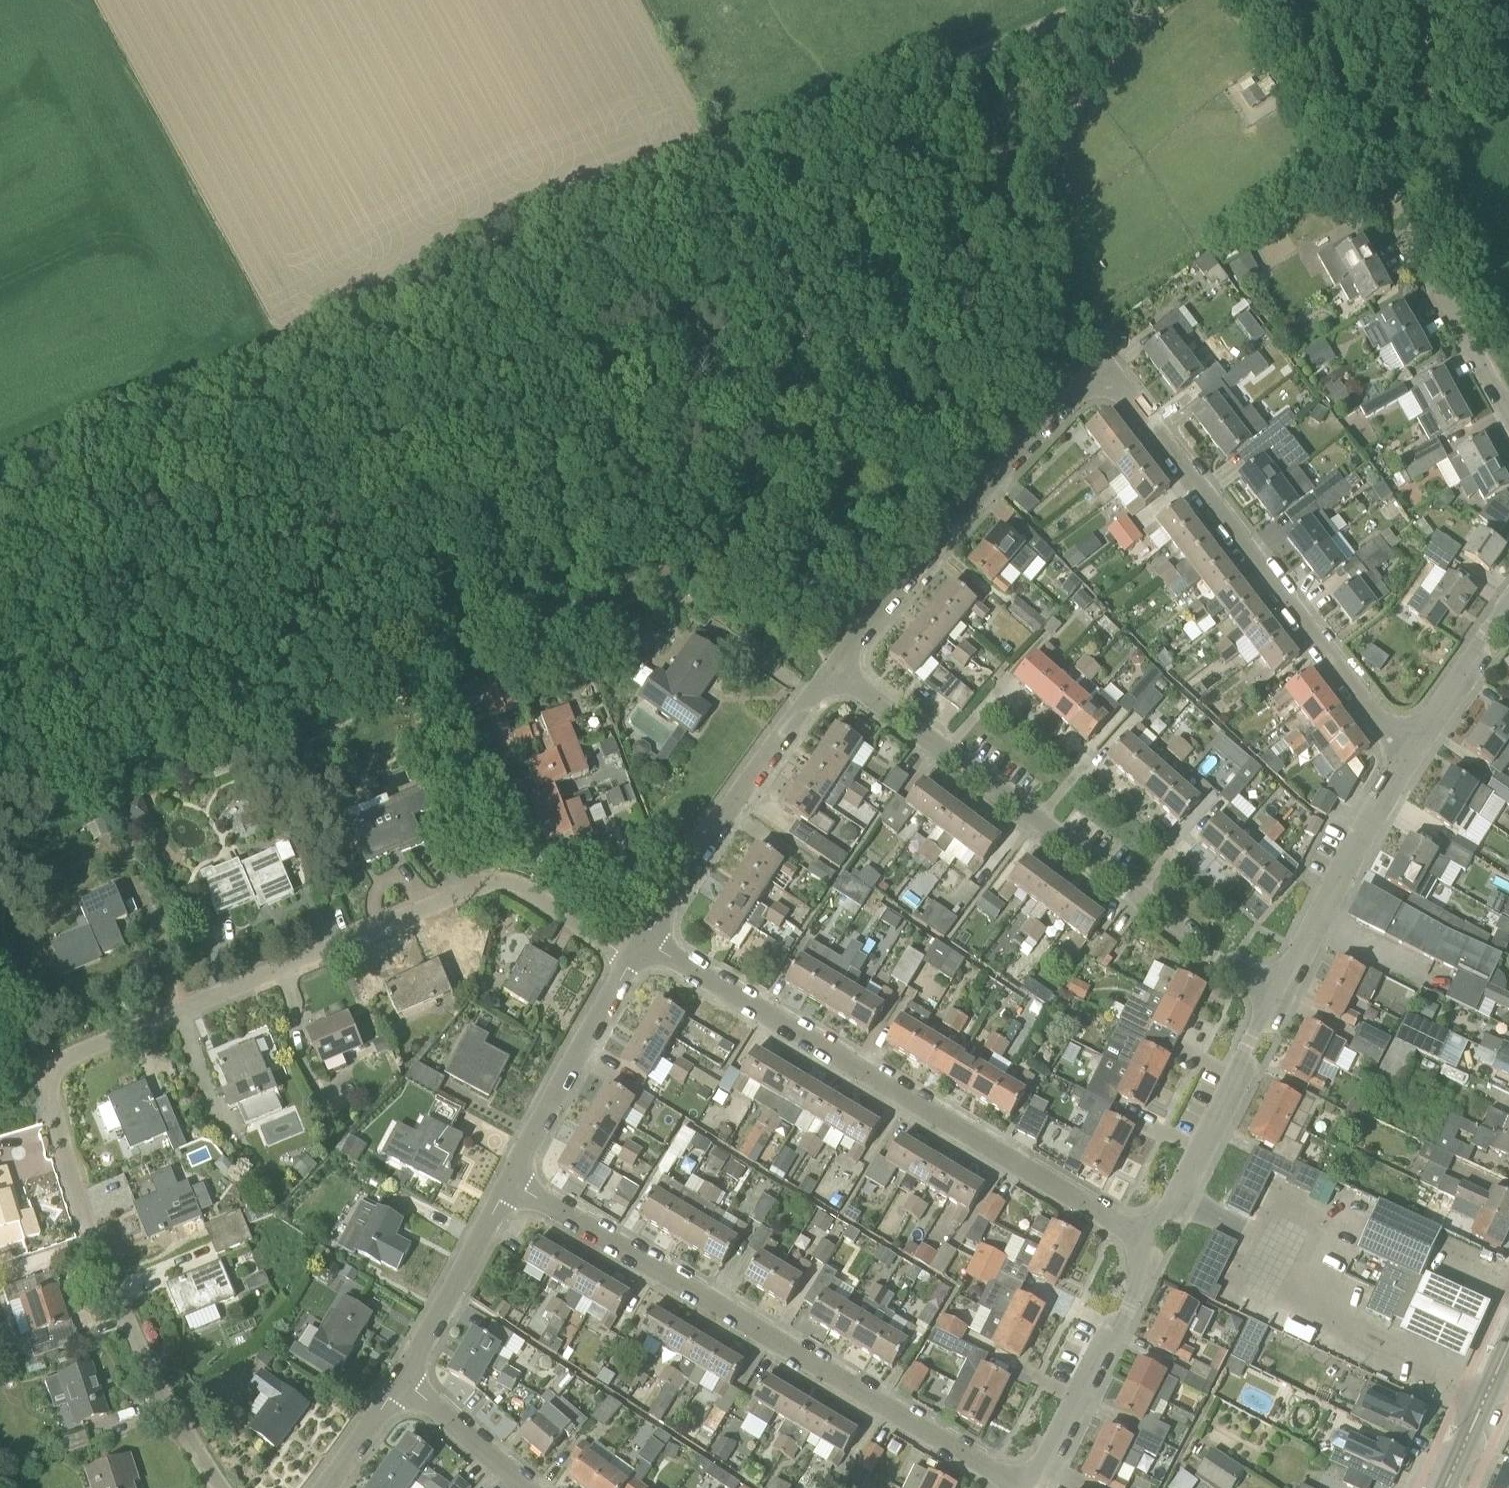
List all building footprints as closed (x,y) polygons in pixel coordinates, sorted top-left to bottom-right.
[(1245,97),(1253,111),(1280,94),(1271,80),(1245,97)] [(1370,252),(1374,249),(1368,238),(1352,247),(1349,240),(1319,256),(1336,289),(1341,287),(1378,266),(1370,252)] [(1231,281),(1221,268),(1209,253),(1197,263),(1213,285),(1223,286),(1231,281)] [(1252,255),(1230,267),(1241,287),(1256,279),(1248,265),(1255,261),(1252,255)] [(1365,306),(1396,288),(1390,277),(1385,280),(1378,266),(1341,287),(1350,304),(1361,298),(1365,306)] [(1153,305),(1148,299),(1142,305),(1147,310),(1153,305)] [(1233,310),(1232,316),(1234,319),(1237,317),(1240,315),(1249,309),(1250,308),(1245,301),(1233,310)] [(1408,304),(1378,322),(1382,328),(1379,331),(1378,335),(1379,339),(1385,351),(1423,330),(1408,304)] [(1163,376),(1188,357),(1178,345),(1193,333),(1177,311),(1158,326),(1167,338),(1146,354),(1163,376)] [(1248,314),(1238,321),(1245,330),(1255,323),(1248,314)] [(1395,376),(1432,357),(1436,354),(1430,343),(1426,346),(1419,333),(1386,351),(1382,353),(1380,356),(1386,366),(1390,367),(1395,376)] [(1314,367),(1335,356),(1326,341),(1306,352),(1314,367)] [(1258,353),(1250,359),(1228,376),(1219,382),(1227,392),(1251,374),(1255,379),(1270,368),(1258,353)] [(1219,382),(1227,377),(1210,355),(1195,367),(1188,357),(1163,376),(1178,395),(1198,380),(1207,391),(1219,382)] [(1419,389),(1412,392),(1424,415),(1431,412),(1432,414),(1459,399),(1444,373),(1418,387),(1419,389)] [(1349,408),(1334,385),(1333,383),(1321,390),(1338,416),(1349,408)] [(1408,395),(1402,385),(1361,408),(1367,418),(1408,395)] [(1244,414),(1234,401),(1225,408),(1217,398),(1194,415),(1211,439),(1244,414)] [(1411,457),(1416,464),(1442,449),(1437,440),(1448,434),(1449,436),(1472,423),(1459,399),(1432,414),(1425,418),(1419,421),(1431,443),(1410,454),(1411,457)] [(1321,426),(1329,412),(1318,405),(1310,419),(1321,426)] [(1244,414),(1211,439),(1228,461),(1262,435),(1268,444),(1286,430),(1286,431),(1298,422),(1290,411),(1278,420),(1267,428),(1269,430),(1267,431),(1251,409),(1245,413),(1244,414)] [(1128,433),(1111,412),(1087,430),(1103,452),(1128,433)] [(1293,440),(1286,431),(1286,430),(1268,444),(1275,453),(1293,440)] [(1103,452),(1111,461),(1118,471),(1142,452),(1128,433),(1103,452)] [(1458,453),(1448,459),(1449,461),(1462,485),(1472,479),(1499,465),(1484,439),(1458,453)] [(1272,456),(1271,454),(1241,477),(1259,500),(1282,482),(1282,481),(1288,477),(1297,470),(1281,449),(1275,453),(1272,456)] [(1438,467),(1449,461),(1448,459),(1442,449),(1416,464),(1408,468),(1408,469),(1407,469),(1413,481),(1438,467)] [(1142,452),(1118,471),(1123,478),(1132,489),(1156,470),(1142,452)] [(1407,458),(1405,464),(1408,469),(1408,468),(1416,464),(1411,457),(1407,458)] [(1472,479),(1488,507),(1480,517),(1501,533),(1508,522),(1508,495),(1507,491),(1508,490),(1508,483),(1505,476),(1508,474),(1508,472),(1508,470),(1505,464),(1502,463),(1499,465),(1472,479)] [(1133,518),(1171,489),(1156,470),(1132,489),(1119,499),(1133,518)] [(1282,482),(1259,500),(1276,522),(1286,514),(1309,497),(1315,504),(1333,490),(1344,483),(1345,482),(1337,471),(1314,489),(1316,491),(1315,492),(1297,470),(1288,477),(1282,481),(1282,482)] [(1091,488),(1104,479),(1098,471),(1086,481),(1091,488)] [(1097,496),(1110,486),(1104,479),(1091,488),(1097,496)] [(1333,490),(1315,504),(1315,505),(1321,513),(1323,515),(1325,514),(1341,501),(1352,493),(1353,492),(1345,482),(1344,483),(1333,490)] [(1028,515),(1040,503),(1034,498),(1026,491),(1015,503),(1028,515)] [(1451,491),(1436,499),(1448,508),(1456,500),(1451,491)] [(1172,542),(1197,523),(1182,504),(1144,532),(1151,541),(1164,531),(1172,542)] [(1135,528),(1127,517),(1109,530),(1112,534),(1117,541),(1135,528)] [(1298,531),(1288,539),(1295,547),(1305,561),(1329,543),(1339,535),(1327,520),(1317,527),(1312,520),(1305,526),(1298,531)] [(1187,561),(1212,543),(1197,523),(1172,542),(1187,561)] [(1002,527),(986,546),(1010,566),(1022,576),(1038,558),(1045,564),(1046,565),(1055,555),(1035,534),(1024,546),(1002,527)] [(1125,552),(1143,540),(1135,528),(1117,541),(1125,552)] [(1490,572),(1507,548),(1482,531),(1465,555),(1490,572)] [(1453,559),(1461,548),(1437,532),(1430,543),(1433,545),(1453,559)] [(1375,541),(1373,543),(1381,553),(1388,548),(1388,547),(1380,537),(1375,541)] [(1202,581),(1227,562),(1212,543),(1187,561),(1202,581)] [(1323,584),(1346,565),(1329,543),(1305,561),(1323,584)] [(1361,568),(1381,553),(1373,543),(1361,552),(1353,558),(1361,568)] [(1444,573),(1453,559),(1433,545),(1424,559),(1444,573)] [(984,548),(970,564),(993,584),(1005,595),(1011,587),(1000,578),(1010,566),(986,546),(984,548)] [(1074,570),(1087,560),(1077,547),(1064,557),(1074,570)] [(1395,557),(1388,548),(1381,553),(1361,568),(1349,577),(1355,585),(1335,600),(1353,623),(1377,605),(1368,593),(1381,583),(1372,573),(1375,571),(1376,572),(1395,557)] [(1217,600),(1242,582),(1227,562),(1202,581),(1216,599),(1217,600)] [(1161,581),(1175,570),(1169,563),(1155,572),(1161,581)] [(1167,589),(1181,579),(1175,570),(1161,581),(1167,589)] [(1435,628),(1448,610),(1459,618),(1476,592),(1448,573),(1431,598),(1420,590),(1408,608),(1421,618),(1435,628)] [(1073,575),(1062,589),(1071,596),(1082,584),(1082,583),(1073,575)] [(1232,619),(1256,600),(1242,582),(1217,600),(1205,610),(1191,620),(1204,636),(1217,626),(1212,620),(1225,610),(1226,612),(1232,619)] [(962,621),(971,611),(984,622),(990,614),(978,603),(954,583),(939,601),(962,621)] [(696,586),(690,593),(702,603),(708,596),(696,586)] [(1084,612),(1094,603),(1083,591),(1073,599),(1084,612)] [(1047,623),(1052,617),(1045,612),(1040,617),(1019,599),(1010,610),(1039,634),(1047,623)] [(1246,638),(1271,619),(1256,600),(1232,619),(1240,630),(1227,639),(1213,649),(1220,658),(1234,647),(1246,638)] [(946,639),(962,621),(939,601),(923,620),(946,639)] [(1205,610),(1198,601),(1185,612),(1191,620),(1205,610)] [(1041,608),(1045,612),(1052,617),(1058,610),(1051,605),(1049,607),(1045,603),(1041,608)] [(1234,647),(1220,658),(1226,666),(1240,655),(1248,666),(1260,656),(1261,657),(1285,638),(1282,634),(1279,630),(1276,626),(1273,622),(1271,619),(1246,638),(1234,647)] [(930,658),(945,641),(946,639),(923,620),(907,638),(930,658)] [(563,623),(552,627),(556,637),(567,633),(563,623)] [(914,676),(930,658),(907,638),(892,657),(914,676)] [(1300,658),(1285,638),(1261,657),(1269,668),(1256,678),(1262,686),(1300,658)] [(699,700),(708,688),(726,662),(694,639),(667,678),(659,672),(641,697),(693,734),(711,709),(699,700)] [(971,660),(977,653),(966,643),(960,650),(971,660)] [(1045,662),(1056,650),(1048,643),(1016,678),(1035,695),(1055,671),(1045,662)] [(1161,643),(1150,651),(1154,657),(1165,648),(1161,643)] [(1006,644),(1001,649),(1008,655),(1013,650),(1006,644)] [(1084,676),(1096,663),(1094,661),(1100,655),(1094,649),(1088,656),(1087,655),(1076,669),(1084,676)] [(971,660),(960,650),(953,658),(964,668),(971,660)] [(1092,683),(1104,669),(1096,663),(1084,676),(1092,683)] [(1135,710),(1159,682),(1164,676),(1154,667),(1120,707),(1121,707),(1130,716),(1135,710)] [(1074,688),(1055,671),(1035,695),(1053,711),(1074,688)] [(1326,691),(1311,672),(1273,701),(1279,709),(1292,699),(1301,710),(1326,691)] [(963,712),(976,696),(950,675),(945,681),(949,684),(940,695),(963,712)] [(1161,695),(1167,688),(1159,682),(1135,710),(1146,719),(1164,698),(1161,695)] [(1092,703),(1076,689),(1074,688),(1053,711),(1071,727),(1092,703)] [(1102,691),(1092,703),(1071,727),(1089,743),(1121,707),(1120,707),(1102,691)] [(1309,721),(1284,741),(1290,749),(1316,729),(1341,711),(1340,710),(1337,706),(1336,704),(1334,702),(1333,700),(1331,698),(1329,696),(1328,694),(1326,691),(1301,710),(1309,721)] [(577,845),(596,838),(587,815),(588,814),(587,811),(586,812),(583,805),(593,802),(589,791),(561,802),(555,785),(590,773),(573,726),(578,724),(571,707),(543,717),(551,738),(544,741),(549,756),(529,763),(540,794),(531,798),(548,843),(572,833),(577,845)] [(1481,728),(1507,747),(1508,748),(1508,717),(1495,708),(1481,728)] [(1316,729),(1290,749),(1294,755),(1307,744),(1311,749),(1324,740),(1331,749),(1356,730),(1353,726),(1350,722),(1347,719),(1346,718),(1346,717),(1343,714),(1341,711),(1316,729)] [(535,740),(541,738),(534,721),(529,723),(531,728),(515,734),(520,747),(535,741),(535,740)] [(1140,723),(1108,759),(1126,775),(1147,752),(1157,740),(1158,739),(1148,730),(1140,723)] [(850,762),(863,743),(838,726),(825,746),(850,762)] [(1467,748),(1494,767),(1492,769),(1499,773),(1501,775),(1502,774),(1508,763),(1508,748),(1507,747),(1481,728),(1474,738),(1467,748)] [(1327,751),(1322,755),(1335,772),(1337,775),(1345,767),(1345,768),(1347,767),(1352,774),(1346,785),(1336,779),(1328,793),(1337,799),(1343,802),(1345,804),(1346,802),(1348,798),(1351,794),(1353,790),(1354,789),(1355,786),(1358,782),(1360,778),(1362,774),(1363,774),(1365,770),(1362,766),(1359,762),(1357,759),(1359,758),(1364,754),(1369,750),(1370,749),(1368,746),(1365,742),(1362,738),(1360,736),(1359,734),(1356,730),(1331,749),(1327,751)] [(1175,756),(1186,744),(1179,737),(1168,750),(1175,756)] [(1229,761),(1242,772),(1247,766),(1252,760),(1225,737),(1213,751),(1228,763),(1229,761)] [(1183,763),(1194,751),(1193,750),(1198,745),(1191,739),(1187,744),(1186,744),(1175,756),(1183,763)] [(615,740),(600,746),(606,760),(621,754),(615,740)] [(638,743),(635,748),(635,753),(642,758),(648,757),(655,763),(659,758),(651,752),(650,747),(643,742),(638,743)] [(837,782),(850,762),(825,746),(812,766),(837,782)] [(1165,767),(1147,752),(1126,775),(1144,791),(1165,767)] [(1277,758),(1271,752),(1260,760),(1267,766),(1277,758)] [(1236,801),(1262,769),(1252,760),(1247,766),(1242,772),(1228,789),(1225,792),(1236,801)] [(824,803),(836,784),(837,782),(812,766),(799,785),(824,803)] [(1183,783),(1165,767),(1144,791),(1162,807),(1183,783)] [(897,768),(887,782),(900,792),(910,778),(897,768)] [(1494,782),(1489,790),(1481,785),(1479,788),(1452,770),(1439,791),(1479,817),(1480,818),(1495,795),(1508,804),(1508,792),(1494,782)] [(1494,782),(1508,792),(1508,779),(1502,774),(1501,775),(1499,773),(1494,782)] [(1194,793),(1183,783),(1162,807),(1181,823),(1212,787),(1205,780),(1194,793)] [(897,795),(880,822),(897,835),(905,824),(915,811),(917,813),(927,820),(944,796),(931,786),(925,781),(908,803),(899,796),(897,795)] [(864,802),(869,793),(854,784),(849,792),(864,802)] [(829,824),(815,815),(824,803),(799,785),(784,807),(810,823),(824,832),(829,824)] [(627,787),(609,794),(615,808),(632,802),(627,787)] [(391,804),(350,821),(352,826),(368,864),(389,855),(387,851),(400,846),(402,850),(403,854),(425,845),(415,819),(414,816),(432,809),(428,800),(424,788),(390,802),(391,804)] [(1337,799),(1328,793),(1323,791),(1320,797),(1316,803),(1313,808),(1327,816),(1337,799)] [(1432,802),(1426,812),(1439,821),(1452,829),(1453,827),(1457,830),(1460,832),(1467,836),(1479,817),(1439,791),(1432,802)] [(859,810),(864,802),(849,792),(843,800),(859,810)] [(1313,793),(1309,799),(1316,803),(1320,797),(1313,793)] [(946,834),(963,810),(944,796),(927,820),(946,834)] [(135,827),(152,820),(143,798),(126,804),(135,827)] [(1230,806),(1200,840),(1219,856),(1239,833),(1249,822),(1248,821),(1231,807),(1230,806)] [(935,866),(944,854),(945,855),(956,841),(964,847),(981,823),(963,810),(946,834),(936,846),(926,860),(935,866)] [(1316,837),(1323,822),(1315,818),(1307,833),(1316,837)] [(1267,837),(1277,825),(1270,819),(1260,831),(1267,837)] [(104,821),(89,827),(94,839),(109,833),(104,821)] [(975,876),(1002,839),(981,823),(964,847),(977,857),(967,871),(975,876)] [(1285,831),(1277,825),(1267,837),(1274,844),(1285,831)] [(1257,849),(1239,833),(1219,856),(1236,872),(1257,849)] [(849,856),(816,834),(808,847),(840,869),(849,856)] [(1257,849),(1236,872),(1255,888),(1274,865),(1284,853),(1274,844),(1267,837),(1257,849)] [(1411,837),(1399,859),(1438,881),(1438,880),(1441,882),(1451,863),(1438,856),(1439,853),(1411,837)] [(1459,837),(1454,845),(1475,857),(1478,853),(1480,849),(1459,837)] [(926,860),(936,846),(929,841),(918,854),(920,856),(926,860)] [(218,916),(255,900),(265,895),(270,906),(295,895),(284,865),(297,859),(290,842),(277,847),(276,850),(241,864),(240,864),(242,868),(219,877),(216,871),(213,870),(202,875),(205,883),(218,916)] [(747,864),(746,865),(772,882),(779,870),(793,880),(798,872),(798,871),(785,862),(759,845),(747,864)] [(1470,867),(1475,857),(1454,845),(1449,855),(1470,867)] [(1284,853),(1274,865),(1255,888),(1273,904),(1293,881),(1300,867),(1284,853)] [(920,856),(915,862),(921,866),(925,860),(926,860),(920,856)] [(1030,897),(1048,873),(1028,859),(1001,896),(1008,901),(1018,888),(1030,897)] [(1399,859),(1387,881),(1408,892),(1415,896),(1426,902),(1438,881),(1399,859)] [(829,885),(836,875),(816,862),(809,873),(829,885)] [(759,902),(772,882),(746,865),(733,885),(759,902)] [(861,875),(856,870),(852,875),(873,890),(882,878),(867,867),(861,875)] [(835,887),(845,894),(855,879),(845,872),(835,887)] [(1049,912),(1067,888),(1048,873),(1030,897),(1040,905),(1020,931),(1030,938),(1039,924),(1049,912)] [(883,883),(878,890),(886,895),(890,888),(883,883)] [(759,902),(733,885),(720,905),(746,922),(754,928),(758,930),(766,919),(770,913),(771,910),(759,902)] [(116,923),(129,918),(116,886),(80,903),(93,933),(57,948),(67,972),(81,966),(78,960),(98,952),(101,960),(104,959),(103,957),(127,947),(116,923)] [(20,888),(12,891),(17,901),(24,898),(20,888)] [(1069,926),(1087,902),(1067,888),(1049,912),(1069,926)] [(1419,915),(1408,909),(1385,896),(1375,890),(1358,923),(1386,936),(1459,973),(1448,996),(1477,1011),(1484,996),(1490,985),(1503,958),(1461,938),(1453,934),(1419,915)] [(1495,891),(1486,907),(1499,914),(1508,898),(1495,891)] [(996,921),(1007,906),(989,892),(978,907),(996,921)] [(1078,954),(1106,917),(1087,902),(1069,926),(1080,935),(1070,948),(1078,954)] [(1426,902),(1419,915),(1453,934),(1461,938),(1469,926),(1426,902)] [(786,922),(792,912),(776,903),(771,910),(770,913),(786,922)] [(944,939),(958,919),(935,903),(921,922),(944,939)] [(713,915),(706,926),(731,943),(740,949),(753,930),(754,928),(746,922),(720,905),(713,915)] [(888,911),(883,920),(897,928),(903,919),(888,911)] [(917,911),(913,916),(920,921),(924,916),(917,911)] [(770,913),(766,919),(781,929),(786,922),(770,913)] [(1038,944),(1048,931),(1039,924),(1030,938),(1038,944)] [(1492,947),(1503,952),(1505,949),(1508,947),(1508,946),(1508,935),(1500,931),(1492,947)] [(1102,966),(1118,944),(1105,934),(1089,957),(1102,966)] [(1019,936),(1011,946),(1019,952),(1026,942),(1019,936)] [(783,946),(789,950),(795,942),(788,937),(783,946)] [(780,972),(790,955),(791,952),(789,950),(783,946),(769,938),(757,958),(780,972)] [(1030,938),(1021,949),(1030,955),(1038,944),(1030,938)] [(802,957),(786,984),(807,996),(823,970),(831,956),(832,955),(810,942),(802,957)] [(860,954),(860,955),(865,948),(856,942),(843,963),(851,968),(860,954)] [(926,959),(925,963),(941,973),(953,980),(965,960),(937,942),(926,959)] [(560,966),(531,949),(505,992),(529,1006),(542,985),(547,988),(560,966)] [(925,963),(926,959),(909,949),(892,978),(910,988),(925,963)] [(411,978),(388,988),(400,1016),(462,990),(477,950),(422,973),(423,978),(413,982),(411,978)] [(849,1021),(865,995),(855,989),(863,975),(862,974),(869,960),(860,955),(860,954),(851,968),(843,982),(827,1008),(849,1021)] [(1369,1004),(1383,976),(1366,967),(1364,971),(1340,959),(1328,983),(1353,996),(1369,1004)] [(1162,980),(1155,993),(1193,1012),(1201,997),(1206,988),(1188,979),(1165,967),(1159,979),(1162,980)] [(764,968),(760,975),(766,978),(770,971),(764,968)] [(843,982),(830,974),(823,970),(807,996),(827,1008),(843,982)] [(1069,994),(1086,1003),(1090,996),(1090,988),(1076,980),(1069,994)] [(1360,1018),(1346,1010),(1353,996),(1328,983),(1315,1008),(1340,1021),(1341,1020),(1355,1027),(1360,1018)] [(1490,985),(1485,995),(1485,996),(1484,997),(1508,1009),(1508,994),(1490,985)] [(1044,986),(1035,998),(1046,1006),(1054,994),(1044,986)] [(1181,1037),(1193,1012),(1155,993),(1154,995),(1142,988),(1139,986),(1121,1020),(1122,1021),(1150,1036),(1156,1024),(1181,1037)] [(884,1006),(893,992),(885,987),(876,1002),(865,995),(849,1021),(870,1034),(884,1006)] [(674,1036),(686,1017),(660,1001),(648,1021),(674,1036)] [(1428,1001),(1421,1017),(1433,1022),(1440,1007),(1428,1001)] [(924,1030),(932,1016),(912,1004),(887,1044),(908,1057),(924,1030)] [(953,1029),(961,1015),(951,1010),(943,1024),(953,1029)] [(1443,1053),(1452,1034),(1410,1013),(1396,1041),(1417,1050),(1440,1061),(1443,1053)] [(962,1034),(970,1020),(961,1015),(953,1029),(962,1034)] [(349,1016),(309,1033),(323,1065),(324,1065),(329,1077),(344,1070),(339,1058),(363,1048),(349,1016)] [(662,1056),(674,1036),(648,1021),(636,1041),(662,1056)] [(1014,1021),(1004,1038),(1013,1042),(1022,1026),(1014,1021)] [(1122,1022),(1110,1044),(1125,1051),(1118,1063),(1126,1067),(1125,1068),(1132,1071),(1157,1084),(1170,1059),(1145,1046),(1150,1036),(1122,1022)] [(1336,1067),(1342,1054),(1347,1043),(1332,1036),(1334,1035),(1308,1022),(1295,1047),(1321,1060),(1336,1067)] [(1384,1052),(1390,1038),(1362,1025),(1356,1038),(1384,1052)] [(490,1097),(510,1059),(484,1046),(489,1037),(472,1028),(448,1074),(490,1097)] [(929,1069),(945,1042),(924,1030),(908,1057),(929,1069)] [(1452,1034),(1443,1053),(1461,1061),(1469,1042),(1452,1034)] [(1002,1040),(994,1035),(985,1049),(993,1054),(1002,1040)] [(1504,1043),(1486,1035),(1481,1047),(1508,1060),(1508,1045),(1504,1043)] [(383,1038),(374,1042),(379,1054),(391,1049),(386,1037),(383,1038)] [(736,1047),(721,1038),(709,1059),(723,1068),(731,1055),(736,1047)] [(1378,1064),(1384,1052),(1356,1038),(1350,1050),(1378,1064)] [(1002,1059),(1010,1045),(1002,1040),(993,1054),(1002,1059)] [(648,1079),(662,1056),(636,1041),(622,1064),(648,1079)] [(1398,1090),(1417,1050),(1396,1041),(1377,1080),(1398,1090)] [(270,1074),(268,1074),(256,1042),(218,1057),(228,1080),(231,1079),(235,1088),(225,1093),(231,1110),(238,1107),(245,1125),(282,1111),(275,1092),(277,1091),(270,1074)] [(966,1055),(945,1042),(929,1069),(949,1081),(966,1055)] [(1328,1081),(1314,1074),(1320,1061),(1335,1069),(1295,1047),(1283,1072),(1309,1084),(1324,1090),(1328,1081)] [(1481,1047),(1475,1060),(1508,1075),(1508,1060),(1481,1047)] [(757,1050),(734,1090),(743,1095),(751,1081),(763,1088),(778,1062),(757,1050)] [(986,1066),(966,1055),(949,1081),(969,1093),(986,1066)] [(721,1085),(681,1060),(676,1068),(690,1077),(690,1076),(715,1093),(721,1085)] [(767,1110),(758,1124),(766,1129),(799,1075),(779,1063),(778,1062),(763,1088),(773,1094),(764,1108),(767,1110)] [(436,1096),(446,1078),(419,1064),(406,1079),(436,1096)] [(990,1106),(1006,1079),(986,1066),(969,1093),(990,1106)] [(684,1086),(690,1077),(676,1068),(670,1077),(684,1086)] [(1092,1083),(1087,1092),(1114,1106),(1120,1095),(1145,1108),(1157,1084),(1132,1071),(1126,1083),(1108,1074),(1099,1070),(1092,1083)] [(1011,1118),(1036,1078),(1027,1073),(1019,1087),(1006,1079),(990,1106),(1011,1118)] [(766,1129),(757,1144),(765,1149),(775,1132),(783,1119),(795,1126),(803,1112),(804,1113),(819,1087),(799,1075),(766,1129)] [(99,1110),(98,1112),(99,1114),(102,1115),(107,1128),(106,1131),(107,1132),(109,1133),(122,1128),(131,1148),(131,1149),(168,1134),(169,1136),(175,1151),(188,1145),(177,1120),(165,1125),(155,1102),(151,1092),(147,1083),(111,1099),(110,1097),(109,1097),(112,1104),(99,1110)] [(597,1106),(623,1121),(630,1109),(644,1118),(650,1108),(610,1085),(597,1106)] [(1276,1086),(1263,1111),(1303,1131),(1310,1117),(1313,1118),(1317,1109),(1322,1112),(1326,1104),(1321,1102),(1304,1092),(1301,1099),(1276,1086)] [(703,1087),(698,1095),(707,1100),(712,1093),(703,1087)] [(808,1153),(840,1100),(819,1087),(804,1113),(803,1112),(795,1126),(808,1134),(799,1148),(808,1153)] [(1122,1154),(1131,1135),(1134,1130),(1109,1117),(1114,1106),(1079,1088),(1075,1087),(1072,1093),(1084,1100),(1080,1109),(1091,1115),(1081,1134),(1096,1142),(1096,1141),(1122,1154)] [(397,1131),(384,1155),(440,1184),(447,1171),(450,1172),(452,1167),(450,1166),(462,1143),(464,1139),(465,1138),(452,1131),(461,1112),(436,1099),(426,1118),(434,1122),(423,1144),(397,1131)] [(832,1130),(845,1138),(861,1112),(840,1100),(808,1153),(816,1158),(832,1130)] [(1351,1105),(1347,1114),(1355,1117),(1359,1108),(1351,1105)] [(611,1142),(623,1121),(597,1106),(585,1127),(611,1142)] [(1038,1141),(1047,1124),(1049,1118),(1028,1107),(1016,1130),(1038,1141)] [(1482,1129),(1495,1135),(1497,1132),(1508,1137),(1508,1118),(1490,1109),(1482,1129)] [(1260,1117),(1251,1136),(1276,1149),(1272,1156),(1294,1166),(1295,1164),(1296,1162),(1303,1148),(1299,1146),(1296,1145),(1303,1131),(1263,1111),(1260,1117)] [(858,1164),(882,1125),(861,1112),(845,1138),(858,1145),(849,1159),(858,1164)] [(1437,1148),(1455,1157),(1457,1157),(1463,1145),(1455,1142),(1460,1130),(1475,1138),(1475,1139),(1472,1145),(1471,1146),(1476,1148),(1487,1153),(1489,1148),(1508,1157),(1508,1137),(1497,1132),(1495,1135),(1482,1129),(1453,1115),(1450,1122),(1437,1148)] [(740,1153),(748,1158),(749,1158),(757,1144),(766,1129),(758,1124),(741,1153),(740,1153)] [(598,1163),(611,1142),(585,1127),(572,1147),(598,1163)] [(688,1151),(692,1144),(697,1135),(684,1127),(659,1169),(667,1177),(678,1158),(682,1161),(688,1151)] [(1109,1179),(1122,1154),(1096,1141),(1096,1142),(1081,1134),(1074,1131),(1067,1145),(1074,1149),(1070,1158),(1084,1165),(1083,1166),(1109,1179)] [(722,1134),(719,1139),(727,1143),(731,1136),(726,1137),(722,1135),(722,1134)] [(692,1144),(688,1151),(691,1153),(695,1146),(708,1154),(712,1146),(697,1135),(692,1144)] [(367,1145),(352,1137),(343,1153),(357,1162),(367,1145)] [(886,1190),(898,1170),(908,1175),(923,1150),(902,1137),(888,1161),(880,1157),(867,1179),(886,1190)] [(639,1159),(644,1149),(630,1142),(625,1151),(639,1159)] [(1455,1157),(1437,1148),(1426,1143),(1420,1158),(1448,1171),(1455,1157)] [(586,1184),(598,1163),(572,1147),(560,1168),(586,1184)] [(722,1173),(731,1157),(716,1148),(707,1164),(722,1173)] [(1250,1218),(1273,1172),(1288,1180),(1287,1182),(1313,1194),(1322,1174),(1296,1162),(1294,1166),(1272,1156),(1256,1148),(1226,1207),(1228,1208),(1228,1207),(1250,1218)] [(929,1188),(944,1162),(923,1150),(908,1175),(929,1188)] [(634,1168),(639,1159),(625,1151),(620,1161),(634,1168)] [(305,1180),(319,1166),(308,1155),(294,1169),(305,1180)] [(793,1164),(780,1156),(773,1166),(786,1175),(793,1164)] [(225,1157),(215,1165),(227,1179),(237,1171),(225,1157)] [(739,1182),(746,1169),(748,1166),(734,1158),(724,1173),(739,1182)] [(950,1200),(965,1174),(944,1162),(929,1188),(950,1200)] [(39,1236),(32,1211),(20,1214),(15,1216),(8,1194),(13,1192),(6,1168),(0,1170),(0,1248),(39,1236)] [(158,1196),(136,1205),(150,1239),(166,1232),(165,1230),(174,1227),(175,1228),(202,1217),(188,1183),(179,1187),(173,1172),(172,1170),(151,1178),(152,1181),(158,1196)] [(396,1174),(393,1181),(405,1188),(409,1179),(397,1173),(396,1174)] [(985,1187),(965,1174),(950,1200),(962,1207),(954,1222),(962,1226),(985,1187)] [(1438,1193),(1508,1225),(1508,1196),(1494,1189),(1491,1196),(1446,1176),(1439,1191),(1438,1193)] [(662,1230),(686,1190),(674,1182),(665,1177),(640,1217),(662,1230)] [(806,1177),(799,1190),(810,1197),(817,1184),(806,1177)] [(628,1209),(641,1189),(624,1179),(617,1191),(619,1192),(618,1194),(614,1201),(628,1209)] [(686,1190),(662,1230),(667,1233),(683,1242),(715,1189),(706,1183),(706,1184),(698,1197),(697,1196),(686,1190)] [(727,1214),(718,1209),(715,1207),(723,1194),(715,1189),(683,1242),(703,1255),(719,1228),(727,1214)] [(1508,1234),(1508,1225),(1438,1193),(1437,1192),(1432,1202),(1478,1223),(1472,1235),(1502,1248),(1508,1234)] [(762,1226),(777,1202),(765,1195),(750,1219),(762,1226)] [(837,1195),(832,1204),(840,1209),(845,1200),(837,1195)] [(913,1216),(921,1202),(911,1196),(903,1210),(913,1216)] [(993,1224),(1005,1204),(992,1196),(980,1216),(993,1224)] [(271,1197),(265,1203),(275,1215),(281,1207),(271,1197)] [(922,1221),(930,1207),(921,1202),(913,1216),(922,1221)] [(1421,1277),(1435,1248),(1443,1230),(1421,1220),(1380,1202),(1359,1249),(1375,1257),(1389,1263),(1375,1292),(1367,1311),(1393,1322),(1395,1317),(1407,1322),(1426,1279),(1421,1277)] [(251,1224),(273,1215),(262,1203),(245,1210),(251,1224)] [(862,1214),(851,1207),(850,1207),(844,1216),(845,1216),(856,1224),(862,1214)] [(380,1209),(357,1251),(367,1257),(381,1264),(382,1263),(389,1267),(398,1271),(401,1266),(405,1258),(408,1252),(392,1244),(396,1237),(404,1222),(396,1218),(396,1217),(380,1209)] [(211,1241),(248,1225),(242,1211),(206,1226),(211,1241)] [(826,1234),(835,1221),(821,1212),(812,1225),(826,1234)] [(1035,1227),(1033,1231),(1048,1238),(1042,1249),(1068,1262),(1078,1241),(1080,1237),(1040,1217),(1035,1227)] [(984,1235),(990,1224),(980,1218),(974,1229),(984,1235)] [(724,1267),(749,1227),(740,1222),(732,1235),(719,1228),(703,1255),(724,1267)] [(217,1255),(254,1241),(248,1225),(211,1241),(217,1255)] [(761,1251),(772,1232),(763,1227),(752,1246),(761,1251)] [(845,1238),(853,1243),(855,1244),(861,1234),(851,1227),(850,1228),(845,1238)] [(966,1239),(958,1252),(973,1259),(972,1260),(1000,1273),(1000,1272),(1005,1261),(1007,1257),(1004,1256),(980,1244),(980,1245),(980,1246),(977,1244),(966,1239)] [(548,1277),(562,1254),(539,1240),(526,1263),(548,1277)] [(770,1258),(778,1245),(770,1240),(746,1280),(767,1293),(783,1266),(770,1258)] [(827,1267),(837,1249),(824,1241),(813,1258),(827,1267)] [(1016,1262),(1014,1266),(1030,1274),(1056,1287),(1068,1262),(1042,1249),(1027,1241),(1026,1242),(1016,1262)] [(914,1258),(920,1248),(910,1242),(904,1253),(914,1258)] [(957,1253),(958,1252),(945,1244),(937,1258),(930,1268),(944,1277),(957,1253)] [(890,1269),(897,1257),(882,1247),(878,1253),(874,1259),(890,1269)] [(914,1258),(930,1268),(937,1258),(920,1248),(914,1258)] [(572,1291),(585,1268),(562,1254),(548,1277),(572,1291)] [(16,1259),(0,1264),(0,1268),(2,1276),(19,1270),(16,1259)] [(996,1288),(1003,1274),(1000,1273),(972,1260),(966,1273),(996,1288)] [(788,1306),(812,1265),(805,1261),(796,1275),(783,1266),(767,1293),(788,1306)] [(183,1319),(227,1302),(236,1299),(222,1264),(169,1286),(183,1319)] [(355,1284),(362,1275),(348,1266),(342,1275),(355,1284)] [(816,1309),(810,1319),(831,1331),(847,1305),(834,1297),(843,1283),(835,1278),(837,1274),(826,1267),(804,1302),(816,1309)] [(555,1317),(539,1343),(550,1350),(557,1338),(566,1323),(574,1311),(576,1312),(584,1299),(594,1305),(608,1282),(601,1277),(585,1268),(572,1291),(563,1305),(563,1306),(556,1317),(555,1317)] [(54,1272),(2,1289),(7,1305),(10,1304),(19,1301),(30,1334),(31,1337),(36,1335),(38,1342),(30,1344),(35,1358),(38,1357),(57,1351),(78,1344),(77,1342),(79,1341),(79,1340),(77,1341),(71,1323),(71,1321),(72,1321),(72,1320),(70,1321),(67,1322),(63,1311),(56,1289),(60,1288),(58,1282),(59,1281),(57,1281),(55,1275),(57,1275),(57,1274),(55,1275),(54,1272)] [(250,1290),(269,1283),(266,1275),(247,1283),(250,1290)] [(1192,1275),(1185,1289),(1214,1302),(1221,1289),(1192,1275)] [(1366,1303),(1368,1297),(1362,1295),(1366,1285),(1348,1278),(1342,1294),(1366,1303)] [(608,1282),(594,1305),(609,1314),(601,1327),(603,1328),(609,1331),(631,1295),(627,1293),(608,1282)] [(852,1344),(885,1289),(877,1285),(868,1299),(866,1297),(858,1312),(847,1305),(831,1331),(852,1344)] [(1033,1333),(1045,1308),(1020,1295),(1005,1289),(993,1313),(1033,1333)] [(885,1290),(852,1344),(866,1353),(873,1357),(889,1330),(879,1324),(887,1311),(884,1310),(893,1295),(885,1290)] [(1202,1338),(1209,1325),(1214,1315),(1199,1308),(1200,1306),(1174,1294),(1162,1318),(1202,1338)] [(310,1354),(304,1363),(333,1381),(339,1371),(340,1372),(354,1350),(352,1349),(363,1331),(371,1318),(373,1315),(346,1298),(335,1316),(337,1317),(327,1334),(323,1332),(310,1354)] [(556,1317),(563,1306),(552,1299),(545,1311),(555,1317),(556,1317)] [(505,1321),(513,1308),(502,1302),(495,1314),(505,1321)] [(930,1328),(941,1310),(930,1304),(919,1322),(930,1328)] [(653,1309),(632,1344),(655,1358),(662,1345),(676,1322),(653,1309)] [(982,1335),(982,1336),(996,1343),(995,1345),(1020,1358),(1033,1333),(993,1313),(982,1335)] [(962,1341),(969,1328),(943,1315),(936,1329),(960,1341),(962,1341)] [(1238,1334),(1244,1322),(1232,1316),(1226,1328),(1238,1334)] [(889,1330),(873,1357),(893,1369),(904,1352),(906,1348),(911,1340),(918,1328),(916,1327),(915,1327),(910,1324),(909,1325),(897,1317),(889,1330)] [(1190,1362),(1195,1352),(1181,1345),(1187,1332),(1202,1338),(1162,1318),(1150,1343),(1176,1355),(1190,1362)] [(685,1359),(699,1336),(676,1322),(662,1345),(685,1359)] [(509,1364),(495,1356),(501,1346),(507,1349),(515,1335),(493,1323),(485,1336),(475,1331),(463,1352),(489,1368),(503,1376),(517,1383),(522,1375),(508,1366),(509,1364)] [(668,1385),(649,1415),(660,1422),(685,1381),(686,1378),(690,1380),(698,1367),(708,1373),(722,1350),(699,1336),(685,1359),(686,1360),(678,1373),(676,1372),(668,1385)] [(960,1341),(954,1354),(969,1362),(957,1384),(998,1404),(1010,1379),(985,1367),(985,1368),(984,1367),(983,1369),(979,1367),(985,1354),(962,1341),(960,1341)] [(1239,1341),(1232,1358),(1247,1365),(1252,1367),(1259,1351),(1239,1341)] [(568,1362),(578,1346),(573,1343),(564,1359),(568,1362)] [(1212,1386),(1229,1353),(1220,1348),(1210,1369),(1196,1362),(1190,1374),(1212,1386)] [(269,1368),(276,1358),(264,1350),(257,1359),(269,1368)] [(722,1350),(708,1373),(721,1381),(714,1394),(719,1397),(723,1400),(732,1386),(745,1364),(722,1350)] [(477,1389),(489,1368),(463,1352),(450,1374),(477,1389)] [(1241,1379),(1248,1366),(1232,1358),(1225,1371),(1241,1379)] [(1141,1360),(1129,1384),(1162,1401),(1169,1405),(1177,1389),(1180,1383),(1207,1396),(1212,1386),(1190,1374),(1173,1365),(1169,1373),(1167,1372),(1141,1360)] [(918,1392),(928,1375),(930,1371),(916,1363),(904,1384),(918,1392)] [(57,1376),(43,1380),(49,1399),(63,1394),(67,1405),(74,1427),(82,1424),(83,1424),(107,1416),(107,1415),(99,1390),(96,1381),(95,1379),(91,1365),(60,1375),(57,1376)] [(559,1379),(567,1371),(560,1366),(553,1374),(559,1379)] [(668,1385),(676,1372),(668,1367),(660,1380),(668,1385)] [(609,1387),(616,1376),(605,1369),(598,1380),(609,1387)] [(558,1399),(577,1377),(567,1371),(559,1379),(549,1391),(557,1399),(557,1398),(558,1399)] [(257,1421),(251,1429),(277,1449),(288,1435),(286,1434),(290,1428),(292,1429),(310,1405),(285,1389),(282,1386),(281,1387),(262,1374),(252,1388),(256,1391),(262,1395),(252,1408),(253,1415),(259,1418),(257,1421)] [(512,1392),(517,1383),(503,1376),(498,1384),(512,1392)] [(769,1427),(777,1414),(790,1391),(767,1377),(747,1413),(750,1415),(769,1427)] [(985,1429),(998,1404),(957,1384),(945,1408),(985,1429)] [(1146,1424),(1142,1432),(1164,1443),(1171,1429),(1160,1424),(1163,1418),(1155,1414),(1162,1401),(1129,1384),(1117,1409),(1146,1424)] [(1365,1387),(1352,1416),(1406,1443),(1411,1431),(1417,1434),(1428,1410),(1399,1397),(1397,1401),(1365,1387)] [(479,1388),(464,1404),(504,1439),(519,1423),(479,1388)] [(783,1454),(813,1405),(790,1391),(777,1414),(787,1421),(779,1435),(781,1436),(773,1448),(783,1454)] [(605,1428),(623,1406),(610,1398),(593,1417),(605,1428)] [(793,1460),(800,1448),(802,1450),(811,1435),(822,1442),(836,1418),(813,1405),(783,1454),(793,1460)] [(546,1458),(573,1427),(550,1407),(541,1417),(540,1416),(522,1437),(546,1458)] [(705,1427),(703,1430),(714,1436),(715,1434),(727,1414),(716,1407),(704,1427),(705,1427)] [(836,1418),(822,1442),(835,1449),(828,1462),(828,1463),(838,1468),(857,1436),(859,1432),(854,1429),(836,1418)] [(1163,1444),(1164,1443),(1142,1432),(1138,1441),(1108,1426),(1096,1450),(1122,1463),(1137,1470),(1146,1452),(1157,1458),(1163,1444)] [(89,1445),(85,1431),(61,1439),(65,1453),(89,1445)] [(1331,1458),(1329,1461),(1349,1470),(1373,1481),(1379,1468),(1398,1477),(1398,1476),(1403,1467),(1408,1468),(1411,1461),(1407,1458),(1408,1454),(1366,1435),(1363,1441),(1360,1440),(1351,1436),(1351,1437),(1340,1432),(1334,1434),(1331,1441),(1332,1446),(1336,1447),(1331,1458)] [(433,1457),(435,1454),(410,1436),(396,1456),(439,1487),(472,1487),(458,1476),(451,1486),(426,1467),(433,1457)] [(727,1464),(737,1447),(722,1438),(712,1455),(727,1464)] [(653,1439),(639,1458),(643,1461),(652,1467),(665,1448),(653,1439)] [(609,1468),(589,1454),(593,1449),(584,1442),(572,1458),(580,1464),(570,1478),(583,1487),(595,1487),(609,1468)] [(676,1462),(681,1448),(669,1444),(664,1458),(676,1462)] [(872,1473),(884,1453),(870,1445),(858,1465),(872,1473)] [(1122,1463),(1096,1450),(1084,1475),(1110,1487),(1111,1486),(1114,1487),(1128,1487),(1130,1484),(1115,1476),(1122,1463)] [(1237,1484),(1245,1472),(1214,1451),(1206,1463),(1237,1484)] [(130,1474),(136,1472),(131,1456),(88,1470),(94,1487),(135,1487),(130,1474)] [(396,1456),(381,1476),(398,1487),(410,1487),(414,1482),(422,1487),(439,1487),(396,1456)] [(652,1467),(643,1461),(628,1483),(609,1468),(595,1487),(638,1487),(641,1484),(652,1467)] [(1237,1484),(1206,1463),(1197,1476),(1214,1487),(1234,1487),(1237,1484)] [(725,1484),(725,1483),(730,1476),(713,1466),(708,1473),(725,1484)] [(910,1478),(926,1486),(925,1487),(956,1487),(957,1487),(916,1466),(910,1478)] [(1506,1468),(1498,1487),(1508,1487),(1508,1469),(1506,1468)] [(861,1487),(868,1475),(858,1469),(850,1482),(861,1487)] [(1343,1483),(1354,1487),(1370,1487),(1373,1481),(1349,1470),(1343,1483)] [(799,1482),(806,1487),(813,1476),(806,1471),(799,1482)] [(840,1483),(827,1475),(819,1487),(837,1487),(840,1483)] [(381,1476),(372,1487),(398,1487),(381,1476)] [(741,1484),(730,1476),(725,1483),(733,1487),(738,1487),(741,1484)] [(793,1487),(778,1478),(771,1487),(793,1487)]
